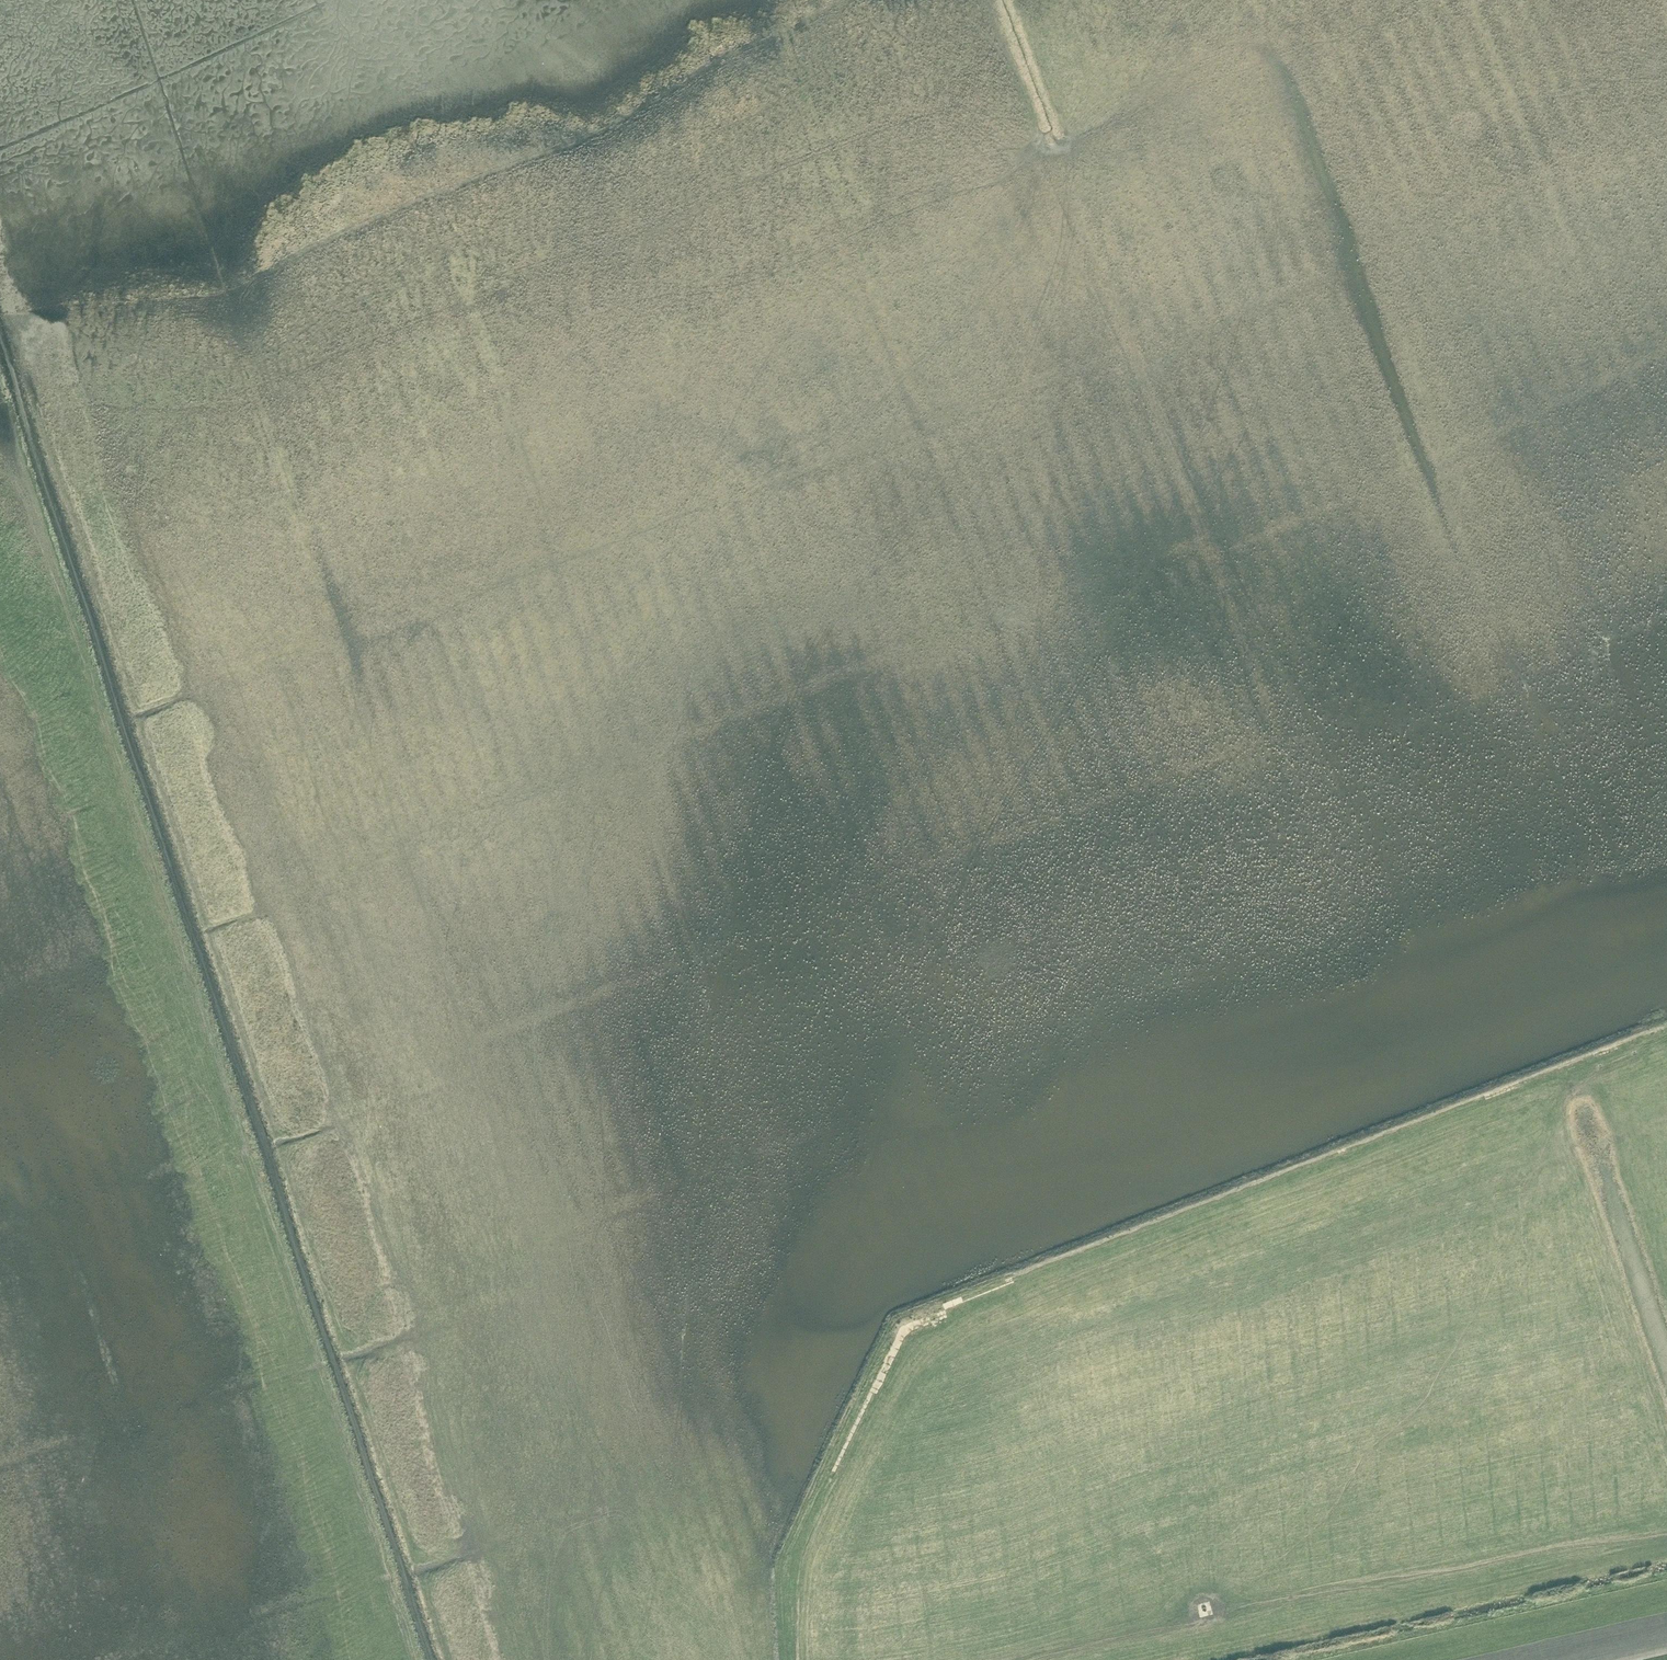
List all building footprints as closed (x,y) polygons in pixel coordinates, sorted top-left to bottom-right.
[(1210,1600),(1198,1603),(1201,1614),(1213,1611),(1210,1600)]
